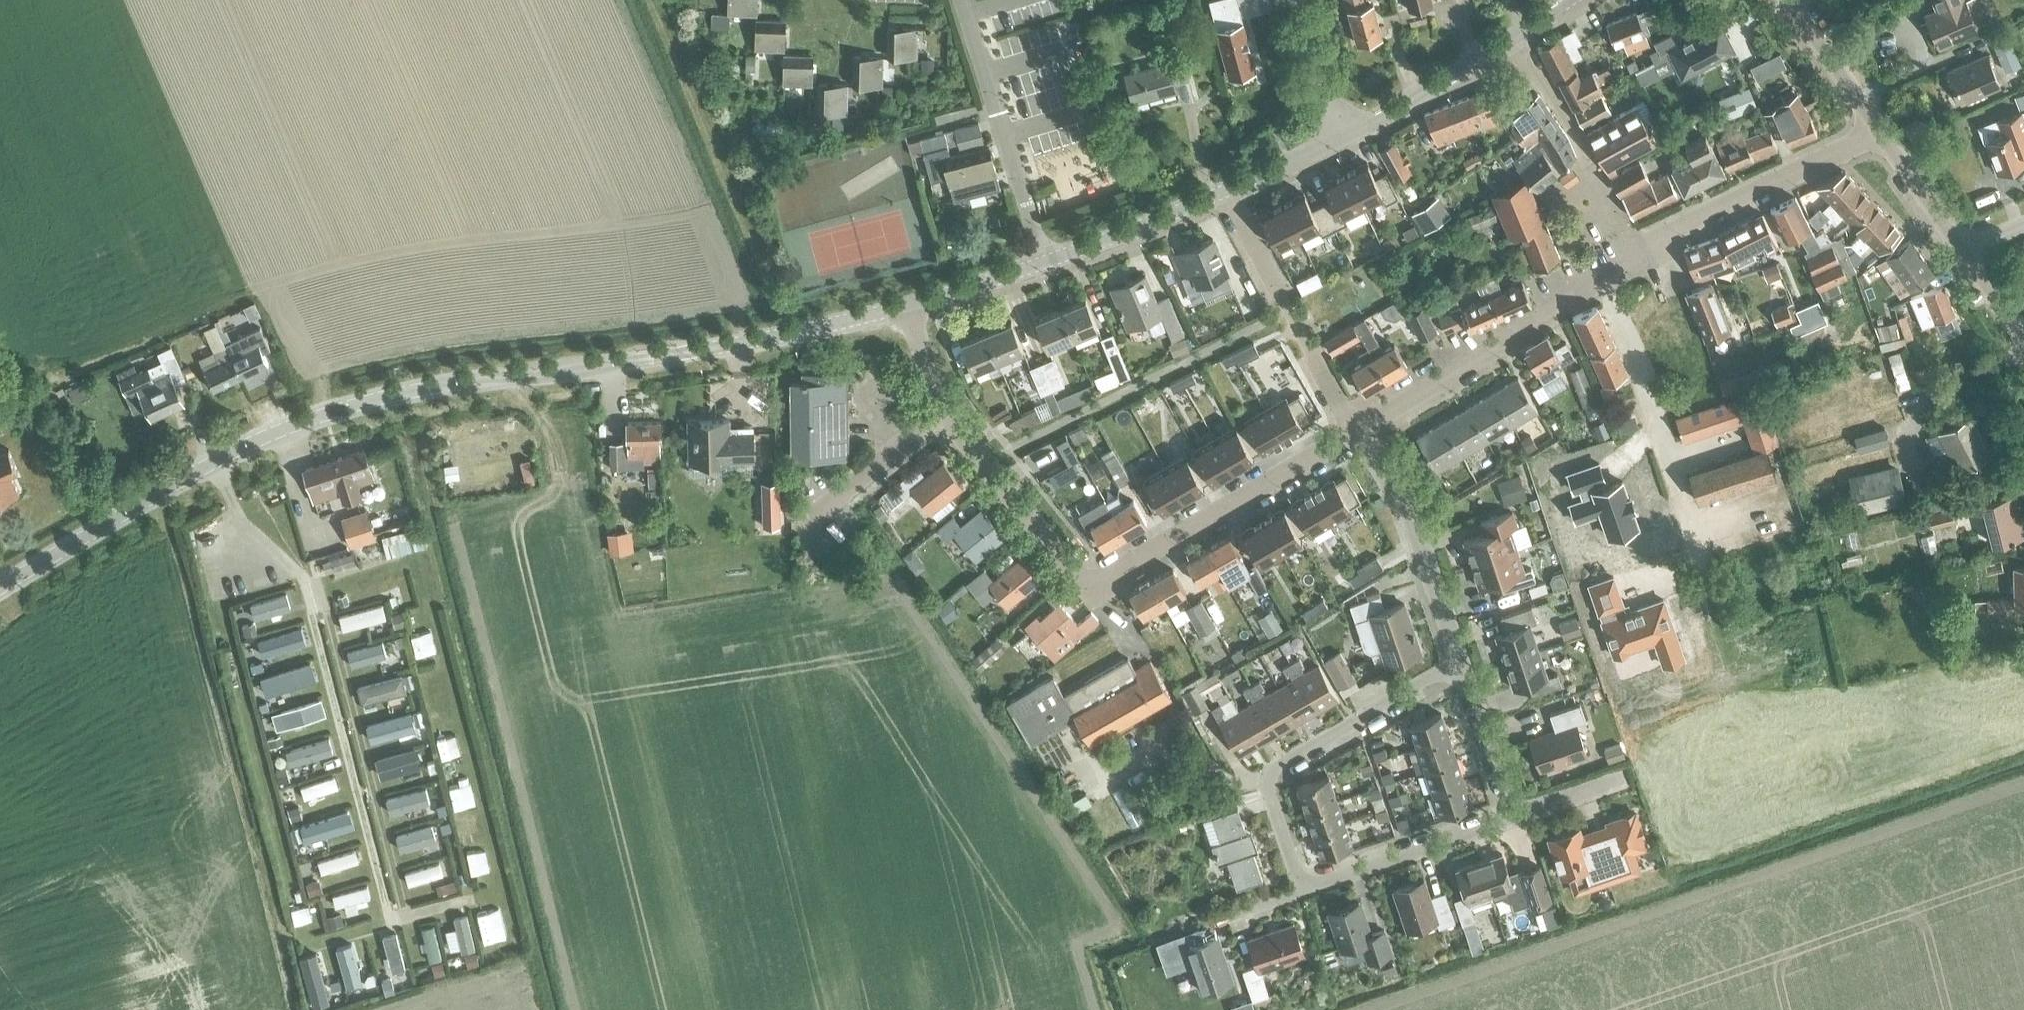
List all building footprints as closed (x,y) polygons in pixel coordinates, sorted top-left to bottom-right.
[(755,15),(756,0),(728,0),(727,13),(718,13),(717,24),(729,24),(729,14),(755,15)] [(1210,23),(1230,18),(1225,0),(1204,0),(1210,23)] [(1365,5),(1363,0),(1345,0),(1356,42),(1381,35),(1373,3),(1365,5)] [(1409,9),(1432,3),(1431,0),(1406,0),(1409,9)] [(1978,29),(1966,0),(1933,0),(1937,9),(1924,15),(1938,48),(1955,41),(1954,39),(1978,29)] [(1647,29),(1663,23),(1656,5),(1640,11),(1647,29)] [(1627,53),(1649,45),(1636,13),(1634,14),(1606,24),(1615,46),(1623,43),(1627,53)] [(1246,34),(1244,34),(1241,21),(1216,27),(1229,76),(1255,69),(1246,34)] [(755,50),(783,51),(784,22),(756,22),(755,50)] [(1681,75),(1733,49),(1719,22),(1681,40),(1677,31),(1663,38),(1681,75)] [(887,57),(915,57),(916,28),(887,28),(887,57)] [(1576,71),(1575,69),(1572,62),(1581,57),(1568,31),(1537,47),(1555,83),(1559,81),(1576,71)] [(2005,70),(2020,64),(2009,37),(1994,43),(2005,70)] [(1651,48),(1656,59),(1668,53),(1662,42),(1651,48)] [(1125,73),(1132,101),(1176,90),(1174,82),(1189,78),(1182,53),(1166,58),(1167,62),(1125,73)] [(1948,70),(1961,101),(1999,85),(1986,54),(1948,70)] [(782,85),(810,86),(811,56),(783,55),(782,85)] [(1623,62),(1633,77),(1642,71),(1632,56),(1623,62)] [(851,86),(880,87),(881,58),(852,58),(851,86)] [(1588,100),(1602,92),(1599,85),(1597,82),(1612,74),(1608,66),(1598,71),(1592,60),(1575,69),(1576,71),(1559,81),(1573,108),(1588,100)] [(1469,96),(1480,126),(1480,128),(1497,122),(1495,118),(1506,114),(1503,107),(1513,103),(1504,82),(1469,96)] [(817,113),(845,114),(846,86),(817,85),(817,113)] [(1720,101),(1727,118),(1756,106),(1749,89),(1720,101)] [(1778,120),(1788,143),(1817,132),(1810,115),(1796,91),(1779,102),(1785,114),(1780,116),(1778,120)] [(2023,105),(2023,91),(2015,95),(2019,106),(2023,105)] [(1588,100),(1573,108),(1583,126),(1598,118),(1611,111),(1601,93),(1603,93),(1602,92),(1588,100)] [(1548,132),(1558,123),(1537,93),(1514,110),(1522,123),(1513,129),(1524,145),(1537,136),(1539,139),(1548,133),(1548,132)] [(1436,143),(1480,126),(1469,96),(1424,113),(1436,143)] [(1586,132),(1609,173),(1615,169),(1612,163),(1655,141),(1644,119),(1653,115),(1645,101),(1586,132)] [(1983,140),(1996,174),(2019,166),(2001,120),(1988,125),(1992,136),(1983,140)] [(954,128),(960,149),(984,142),(978,121),(954,128)] [(1542,151),(1559,170),(1576,156),(1568,137),(1558,123),(1548,132),(1548,133),(1539,139),(1542,142),(1536,147),(1540,152),(1542,151)] [(1741,131),(1752,159),(1777,148),(1769,129),(1746,139),(1742,131),(1741,131)] [(988,147),(951,157),(944,131),(920,137),(932,180),(946,176),(952,200),(999,188),(988,147)] [(1728,169),(1752,159),(1741,131),(1716,141),(1728,169)] [(1692,158),(1704,181),(1724,171),(1705,134),(1685,144),(1692,158)] [(1377,148),(1396,178),(1412,169),(1393,139),(1377,148)] [(1540,152),(1536,147),(1534,144),(1513,161),(1536,189),(1559,170),(1542,151),(1540,152)] [(1683,191),(1704,181),(1692,158),(1685,162),(1684,160),(1679,163),(1679,164),(1672,168),(1683,191)] [(1368,162),(1347,172),(1363,204),(1382,195),(1386,203),(1399,197),(1387,172),(1375,177),(1368,162)] [(1610,176),(1620,193),(1648,179),(1639,162),(1610,176)] [(1621,196),(1632,216),(1676,194),(1662,167),(1650,173),(1654,180),(1621,196)] [(1827,217),(1859,186),(1845,171),(1816,186),(1830,202),(1821,210),(1827,217)] [(1348,222),(1344,214),(1363,204),(1347,172),(1326,182),(1334,198),(1323,203),(1335,228),(1348,222)] [(1521,232),(1545,221),(1527,178),(1492,194),(1496,203),(1464,216),(1470,230),(1502,217),(1509,236),(1521,231),(1521,232)] [(1850,224),(1873,201),(1859,186),(1827,217),(1833,224),(1843,216),(1850,224)] [(1322,234),(1335,228),(1323,203),(1312,209),(1304,193),(1284,203),(1300,235),(1318,226),(1322,234)] [(1835,237),(1819,244),(1810,227),(1795,196),(1770,208),(1785,239),(1798,233),(1808,250),(1804,252),(1806,256),(1812,270),(1810,271),(1821,298),(1840,289),(1837,281),(1848,276),(1847,273),(1855,269),(1841,236),(1836,238),(1835,237)] [(1429,201),(1412,213),(1424,231),(1441,219),(1429,201)] [(1853,250),(1887,216),(1873,201),(1850,224),(1860,235),(1849,245),(1853,250)] [(1263,213),(1279,245),(1300,235),(1284,203),(1263,213)] [(1810,220),(1817,227),(1826,218),(1819,211),(1810,220)] [(1750,218),(1717,235),(1718,237),(1728,256),(1759,242),(1762,248),(1776,241),(1762,213),(1750,219),(1750,218)] [(1887,216),(1853,250),(1858,255),(1869,244),(1877,253),(1901,232),(1887,216)] [(1545,221),(1521,232),(1528,249),(1519,253),(1522,262),(1532,258),(1535,267),(1559,257),(1545,221)] [(1730,269),(1718,237),(1684,249),(1695,280),(1702,277),(1703,279),(1730,269)] [(1199,284),(1226,272),(1212,238),(1173,254),(1183,276),(1193,272),(1199,284)] [(1876,263),(1899,296),(1909,288),(1933,271),(1909,239),(1876,263)] [(1316,271),(1296,281),(1302,292),(1322,282),(1316,271)] [(1167,297),(1156,301),(1145,274),(1110,289),(1127,329),(1161,315),(1166,328),(1178,323),(1167,297)] [(1489,289),(1500,316),(1531,302),(1523,282),(1502,291),(1495,275),(1485,280),(1489,289)] [(1686,292),(1705,339),(1729,329),(1710,282),(1686,292)] [(1911,296),(1924,326),(1954,312),(1942,283),(1911,296)] [(1469,329),(1500,316),(1489,289),(1481,292),(1484,299),(1462,309),(1461,306),(1438,316),(1445,332),(1466,323),(1469,329)] [(1060,309),(1072,337),(1074,336),(1076,340),(1081,341),(1085,341),(1092,338),(1096,334),(1097,331),(1096,327),(1097,327),(1085,298),(1060,309)] [(1771,309),(1777,324),(1793,318),(1787,303),(1771,309)] [(1407,313),(1420,339),(1437,330),(1425,305),(1407,313)] [(1572,316),(1603,383),(1626,373),(1596,305),(1572,316)] [(1048,347),(1072,337),(1060,309),(1036,319),(1048,347)] [(1789,322),(1793,332),(1809,325),(1806,316),(1789,322)] [(1368,348),(1386,379),(1407,366),(1394,343),(1383,350),(1364,317),(1353,323),(1368,348)] [(986,331),(1002,371),(1010,367),(1012,363),(1009,355),(1023,349),(1011,321),(986,331)] [(1325,339),(1333,353),(1361,337),(1352,323),(1325,339)] [(203,365),(205,369),(231,357),(215,324),(205,329),(218,358),(203,365)] [(231,358),(240,375),(266,363),(261,352),(270,348),(260,326),(226,343),(233,357),(231,358)] [(992,375),(1002,371),(986,331),(962,341),(973,369),(987,364),(992,375)] [(1100,339),(1117,381),(1129,376),(1112,334),(1100,339)] [(1565,341),(1554,348),(1546,334),(1527,346),(1529,349),(1525,352),(1543,382),(1559,372),(1556,366),(1574,356),(1565,341)] [(1234,355),(1237,360),(1238,364),(1259,354),(1253,342),(1233,352),(1234,355)] [(151,417),(182,401),(171,379),(183,372),(171,346),(160,351),(169,370),(151,379),(145,368),(118,382),(125,394),(136,388),(151,417)] [(1365,391),(1386,379),(1368,348),(1358,353),(1363,362),(1351,368),(1365,391)] [(1234,355),(1233,352),(1221,357),(1225,365),(1237,360),(1234,355)] [(1040,362),(1052,389),(1064,384),(1052,357),(1040,362)] [(213,388),(240,375),(231,358),(205,371),(213,388)] [(1040,394),(1052,389),(1040,362),(1028,367),(1040,394)] [(1569,369),(1583,405),(1596,401),(1583,364),(1569,369)] [(790,382),(792,457),(847,456),(846,372),(802,373),(802,381),(790,382)] [(1192,372),(1180,378),(1184,386),(1196,380),(1192,372)] [(1184,386),(1180,378),(1169,383),(1173,391),(1184,386)] [(1492,393),(1512,426),(1538,411),(1518,378),(1492,393)] [(1753,449),(1777,441),(1760,389),(1675,417),(1682,440),(1744,420),(1753,449)] [(1056,396),(1062,409),(1077,403),(1071,390),(1056,396)] [(1285,397),(1265,409),(1283,439),(1303,428),(1301,425),(1313,418),(1298,393),(1287,400),(1285,397)] [(1487,441),(1512,426),(1492,393),(1467,408),(1487,441)] [(1042,399),(1049,414),(1061,409),(1054,394),(1042,399)] [(1009,420),(1014,432),(1040,419),(1035,408),(1009,420)] [(1462,455),(1487,441),(1467,408),(1442,422),(1462,455)] [(1237,429),(1252,455),(1261,449),(1263,452),(1283,440),(1283,439),(1265,409),(1245,420),(1247,424),(1237,429)] [(1958,467),(1960,470),(1993,452),(1972,413),(1938,431),(1947,448),(1940,452),(1944,460),(1937,464),(1943,475),(1958,467)] [(752,431),(729,431),(729,419),(688,421),(689,461),(753,459),(752,431)] [(610,442),(611,467),(644,466),(644,461),(660,460),(660,441),(660,421),(627,422),(627,441),(610,442)] [(1436,471),(1462,455),(1442,422),(1416,438),(1436,471)] [(1089,437),(1083,425),(1069,432),(1075,444),(1089,437)] [(1215,437),(1233,469),(1254,457),(1252,455),(1237,429),(1235,425),(1215,437)] [(1522,440),(1528,450),(1536,445),(1530,435),(1522,440)] [(1079,459),(1067,437),(1056,443),(1068,465),(1079,459)] [(1213,481),(1233,469),(1215,437),(1195,449),(1197,453),(1212,478),(1213,481)] [(20,466),(9,441),(0,445),(0,502),(23,492),(13,470),(20,466)] [(1689,472),(1698,498),(1774,473),(1766,446),(1689,472)] [(343,501),(363,495),(359,485),(376,479),(365,447),(303,468),(314,502),(340,494),(343,501)] [(1101,453),(1119,485),(1130,479),(1111,447),(1101,453)] [(1202,484),(1212,478),(1197,453),(1187,458),(1185,454),(1165,466),(1184,498),(1204,486),(1202,484)] [(931,511),(963,486),(943,462),(925,476),(918,466),(894,485),(905,498),(914,490),(931,511)] [(1848,475),(1857,513),(1907,501),(1898,463),(1848,475)] [(1184,498),(1165,466),(1145,478),(1147,482),(1139,486),(1154,511),(1162,507),(1163,510),(1184,498)] [(1589,470),(1565,476),(1585,534),(1589,547),(1628,535),(1636,559),(1657,551),(1636,494),(1599,504),(1589,470)] [(648,471),(649,487),(661,487),(660,471),(648,471)] [(1332,479),(1312,490),(1331,522),(1350,510),(1348,507),(1359,500),(1345,475),(1334,482),(1332,479)] [(779,481),(763,481),(763,525),(780,525),(779,481)] [(1309,529),(1311,533),(1331,522),(1312,490),(1293,501),(1295,505),(1284,511),(1298,536),(1309,529)] [(1111,513),(1125,536),(1146,523),(1133,500),(1124,505),(1117,494),(1106,501),(1112,512),(1111,513)] [(1982,502),(1992,544),(2023,536),(2013,494),(1982,502)] [(1929,512),(1932,526),(1954,520),(1951,506),(1929,512)] [(1300,539),(1298,536),(1284,511),(1282,508),(1262,519),(1281,551),(1300,539)] [(350,545),(351,547),(353,545),(377,538),(367,509),(341,517),(350,545)] [(974,558),(1002,535),(982,509),(961,526),(953,516),(937,528),(946,539),(954,532),(974,558)] [(1471,563),(1516,548),(1509,526),(1516,524),(1512,511),(1480,522),(1484,533),(1463,540),(1471,563)] [(1103,548),(1125,536),(1111,513),(1090,525),(1103,548)] [(1243,530),(1262,562),(1281,551),(1262,519),(1243,530)] [(625,550),(623,532),(609,533),(611,552),(625,550)] [(1207,548),(1228,583),(1239,577),(1232,564),(1242,558),(1229,535),(1207,548)] [(1218,589),(1228,583),(1207,548),(1186,560),(1199,583),(1210,577),(1218,589)] [(1516,548),(1471,563),(1478,586),(1499,579),(1503,591),(1535,580),(1531,567),(1524,570),(1516,548)] [(1377,556),(1356,567),(1359,571),(1363,578),(1383,566),(1377,556)] [(1007,605),(1037,580),(1019,558),(992,580),(983,569),(966,583),(975,594),(989,583),(1007,605)] [(1256,582),(1263,578),(1253,561),(1246,565),(1256,582)] [(2013,567),(2014,576),(1980,584),(1985,617),(2002,613),(2009,640),(2023,635),(2023,564),(2013,567)] [(1151,581),(1164,604),(1165,603),(1171,615),(1181,609),(1174,598),(1185,591),(1172,568),(1151,581)] [(1363,578),(1359,571),(1348,577),(1352,584),(1363,578)] [(1565,585),(1561,573),(1554,575),(1550,581),(1553,589),(1565,585)] [(1143,616),(1164,604),(1151,581),(1129,593),(1143,616)] [(1546,591),(1543,583),(1529,587),(1532,595),(1546,591)] [(286,592),(249,602),(254,618),(291,608),(286,592)] [(1200,600),(1214,625),(1215,624),(1213,620),(1223,614),(1211,593),(1200,600)] [(346,594),(338,597),(341,605),(349,602),(346,594)] [(1624,594),(1597,603),(1611,645),(1627,640),(1634,664),(1664,654),(1659,638),(1653,640),(1649,629),(1660,625),(1656,609),(1631,618),(1624,594)] [(1404,604),(1385,611),(1380,596),(1350,606),(1355,622),(1356,622),(1366,650),(1371,653),(1381,649),(1387,665),(1421,654),(1404,604)] [(1322,598),(1312,605),(1316,611),(1327,605),(1322,598)] [(1200,633),(1214,625),(1200,600),(1185,608),(1200,633)] [(382,602),(338,614),(342,630),(386,618),(382,602)] [(1087,614),(1074,625),(1056,605),(1027,630),(1045,651),(1069,630),(1075,638),(1093,622),(1087,614)] [(1302,611),(1306,618),(1316,611),(1312,605),(1302,611)] [(1504,662),(1538,650),(1530,624),(1536,622),(1531,606),(1500,617),(1505,632),(1495,635),(1504,662)] [(401,611),(391,614),(395,628),(405,625),(401,611)] [(1282,628),(1274,614),(1260,622),(1268,636),(1282,628)] [(257,632),(254,622),(241,626),(242,628),(238,629),(241,637),(257,632)] [(1148,622),(1140,627),(1146,637),(1155,633),(1148,622)] [(301,626),(256,639),(261,655),(305,642),(301,626)] [(402,634),(392,637),(395,647),(405,643),(402,634)] [(392,636),(346,650),(350,663),(396,650),(395,647),(392,637),(392,636)] [(972,658),(981,669),(1005,648),(996,638),(972,658)] [(1325,659),(1341,687),(1356,679),(1340,650),(1325,659)] [(1538,650),(1504,662),(1513,688),(1528,683),(1532,694),(1561,685),(1557,673),(1547,676),(1538,650)] [(1150,661),(1134,670),(1127,658),(1063,696),(1052,677),(1007,704),(1031,745),(1076,719),(1090,743),(1170,696),(1150,661)] [(1291,664),(1318,712),(1339,700),(1319,666),(1304,674),(1302,669),(1304,668),(1299,659),(1291,664)] [(264,669),(261,660),(249,664),(252,672),(264,669)] [(311,661),(263,676),(268,692),(316,677),(311,661)] [(1298,723),(1318,712),(1291,664),(1282,669),(1287,677),(1290,676),(1293,681),(1279,689),(1298,723)] [(403,674),(406,687),(415,684),(411,672),(403,674)] [(401,673),(355,685),(360,703),(363,702),(406,691),(401,673)] [(1298,723),(1279,689),(1265,697),(1262,692),(1265,690),(1260,682),(1251,687),(1279,735),(1298,723)] [(1259,746),(1279,735),(1251,687),(1243,692),(1248,700),(1251,699),(1253,703),(1239,712),(1259,746)] [(321,697),(271,713),(276,729),(326,713),(321,697)] [(268,708),(265,698),(257,701),(260,710),(268,708)] [(1530,739),(1540,769),(1586,754),(1576,724),(1585,721),(1579,703),(1549,714),(1555,731),(1530,739)] [(1259,746),(1239,712),(1225,720),(1223,715),(1225,713),(1220,705),(1211,710),(1239,758),(1259,746)] [(424,718),(422,709),(409,712),(411,721),(424,718)] [(409,712),(409,711),(367,722),(371,736),(412,725),(411,721),(409,712)] [(1417,747),(1448,736),(1440,712),(1409,723),(1417,747)] [(270,747),(282,743),(280,734),(267,738),(270,747)] [(1424,769),(1456,758),(1448,736),(1417,747),(1424,769)] [(328,737),(285,749),(289,764),(333,752),(328,737)] [(1623,755),(1619,744),(1604,749),(1608,760),(1623,755)] [(416,745),(374,757),(380,777),(422,765),(416,745)] [(1373,751),(1376,760),(1386,757),(1383,748),(1373,751)] [(434,758),(426,761),(429,772),(438,769),(434,758)] [(1432,791),(1464,781),(1456,758),(1424,769),(1432,791)] [(1360,766),(1363,775),(1373,771),(1370,762),(1360,766)] [(289,779),(285,765),(274,769),(278,782),(289,779)] [(1380,774),(1383,783),(1394,780),(1391,770),(1380,774)] [(335,775),(300,786),(304,799),(339,787),(335,775)] [(1305,810),(1336,799),(1329,776),(1297,787),(1305,810)] [(1464,781),(1432,791),(1440,815),(1472,804),(1464,781)] [(1367,789),(1371,798),(1381,794),(1378,785),(1367,789)] [(421,802),(425,801),(422,789),(384,798),(388,810),(401,807),(421,802)] [(1388,797),(1391,806),(1401,802),(1398,793),(1388,797)] [(443,799),(431,803),(434,816),(446,813),(443,799)] [(1312,832),(1344,822),(1336,799),(1305,810),(1312,832)] [(421,802),(401,807),(404,816),(423,811),(421,802)] [(302,817),(298,804),(287,807),(291,820),(302,817)] [(1375,812),(1378,821),(1389,817),(1386,808),(1375,812)] [(349,810),(299,825),(304,841),(354,826),(349,810)] [(1237,891),(1263,882),(1238,810),(1212,819),(1221,843),(1212,847),(1218,866),(1228,863),(1237,891)] [(1595,838),(1609,880),(1639,870),(1632,851),(1646,846),(1635,812),(1606,822),(1610,833),(1595,838)] [(1396,820),(1399,829),(1409,825),(1406,816),(1396,820)] [(1344,822),(1312,832),(1320,856),(1352,845),(1344,822)] [(435,839),(431,824),(395,835),(400,850),(435,839)] [(302,838),(298,825),(290,828),(294,841),(302,838)] [(1382,828),(1385,838),(1394,835),(1391,825),(1382,828)] [(1609,880),(1595,838),(1584,842),(1578,827),(1548,837),(1561,875),(1584,867),(1590,886),(1609,880)] [(445,843),(436,845),(438,854),(448,852),(445,843)] [(355,848),(316,860),(320,872),(358,860),(355,848)] [(1530,901),(1522,876),(1510,880),(1501,853),(1479,861),(1491,899),(1513,892),(1518,905),(1529,901),(1530,901)] [(440,861),(404,872),(408,885),(443,874),(440,861)] [(1470,906),(1491,899),(1479,861),(1456,869),(1465,895),(1453,899),(1462,924),(1474,920),(1470,906)] [(1530,901),(1529,901),(1531,906),(1552,899),(1540,864),(1520,871),(1522,876),(1530,901)] [(457,890),(454,879),(435,885),(438,895),(457,890)] [(321,891),(318,880),(306,883),(309,894),(321,891)] [(1444,891),(1429,896),(1423,880),(1393,890),(1407,930),(1436,920),(1438,927),(1455,922),(1444,891)] [(367,885),(332,894),(335,906),(344,903),(347,913),(358,910),(357,905),(368,902),(367,898),(370,897),(367,885)] [(1384,929),(1370,934),(1359,902),(1336,909),(1334,914),(1330,915),(1341,950),(1357,944),(1362,947),(1367,961),(1391,953),(1384,929)] [(343,923),(340,912),(327,916),(330,927),(343,923)] [(475,949),(466,913),(452,916),(455,928),(446,930),(450,949),(460,946),(461,952),(475,949)] [(1242,970),(1252,1000),(1268,995),(1260,970),(1304,955),(1293,924),(1248,939),(1257,965),(1242,970)] [(429,961),(441,958),(433,925),(421,928),(424,940),(420,942),(421,949),(426,948),(429,961)] [(1217,935),(1197,942),(1193,931),(1170,939),(1174,951),(1186,947),(1201,991),(1232,980),(1217,935)] [(405,967),(396,932),(382,935),(387,955),(383,956),(385,964),(389,963),(391,971),(405,967)] [(344,981),(346,986),(361,982),(351,943),(336,947),(344,981)] [(476,951),(465,954),(468,967),(479,964),(476,951)] [(316,959),(314,953),(302,956),(310,988),(322,985),(318,967),(322,966),(320,958),(316,959)] [(442,961),(431,963),(434,977),(445,974),(442,961)] [(377,982),(373,971),(367,973),(364,979),(366,985),(377,982)] [(391,977),(381,980),(386,996),(395,993),(391,977)] [(328,1006),(325,993),(314,995),(318,1008),(328,1006)]
